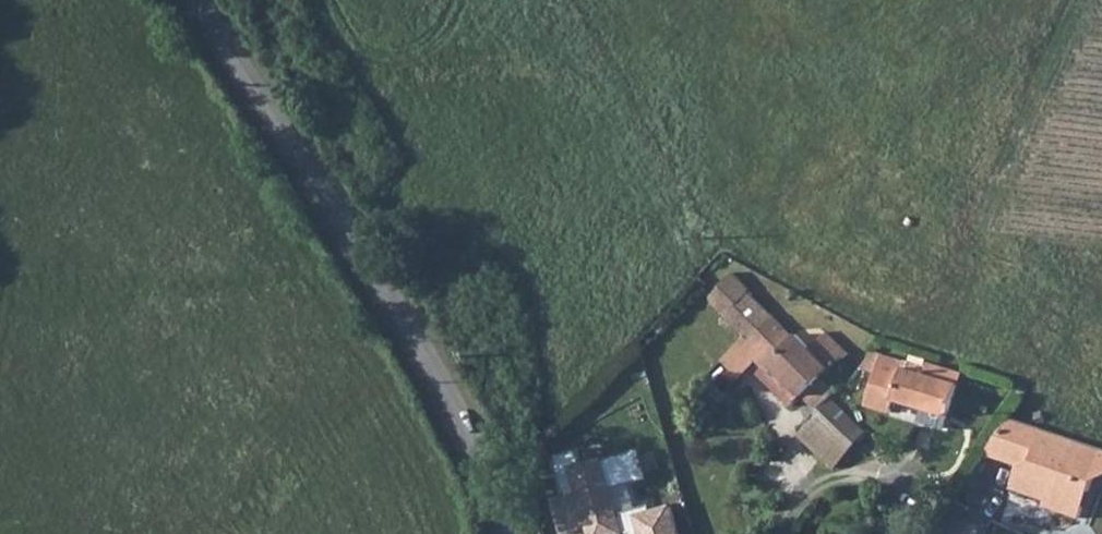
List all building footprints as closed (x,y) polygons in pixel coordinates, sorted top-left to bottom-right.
[(741,263),(712,289),(748,330),(778,302),(741,263)] [(775,360),(807,331),(778,302),(748,330),(737,340),(749,354),(760,343),(775,360)] [(835,386),(860,346),(829,311),(807,331),(775,360),(820,409),(835,386)] [(900,388),(955,405),(969,358),(938,348),(936,354),(891,341),(876,394),(897,399),(900,388)] [(842,466),(875,420),(835,386),(820,409),(805,433),(842,466)] [(986,452),(1019,462),(1012,493),(1081,515),(1101,451),(1101,445),(1008,415),(986,452)] [(553,457),(562,492),(554,495),(564,532),(589,525),(592,533),(680,533),(671,502),(650,507),(649,503),(618,511),(611,488),(642,480),(634,448),(579,463),(575,450),(553,457)]
